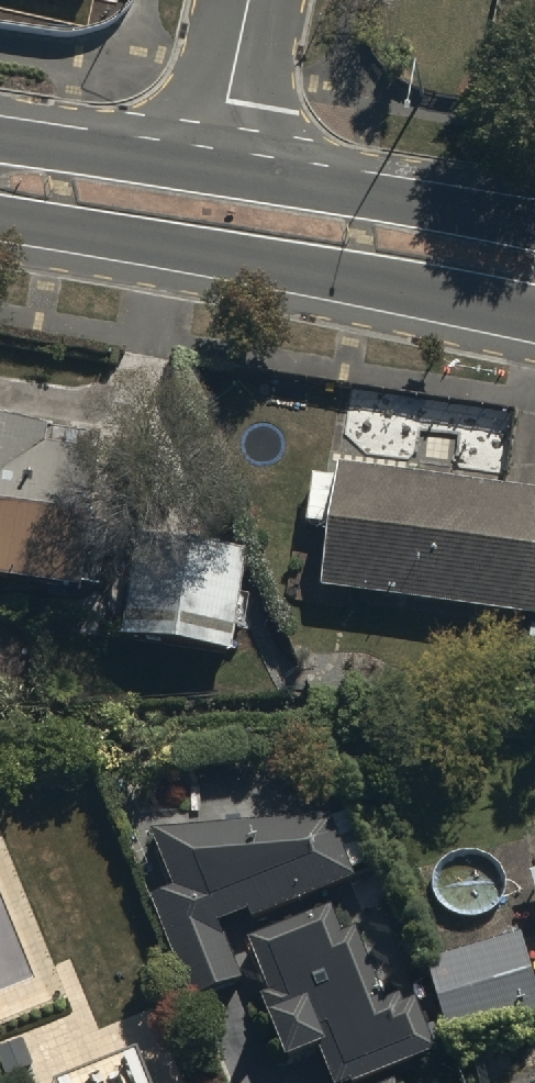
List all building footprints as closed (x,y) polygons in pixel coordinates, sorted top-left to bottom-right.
[(83,605),(103,447),(0,434),(0,595),(83,605)] [(346,480),(345,487),(318,482),(310,537),(337,541),(328,602),(534,633),(534,509),(346,480)] [(236,670),(247,564),(138,553),(127,659),(236,670)] [(174,898),(153,907),(198,1013),(246,993),(222,939),(251,926),(255,936),(362,890),(338,833),(152,847),(174,898)] [(247,952),(279,1029),(272,1032),(292,1081),(325,1067),(332,1082),(390,1082),(438,1063),(413,1004),(389,1013),(358,937),(344,943),(333,916),(247,952)] [(521,943),(426,974),(453,1058),(534,1031),(534,986),(521,943)]
